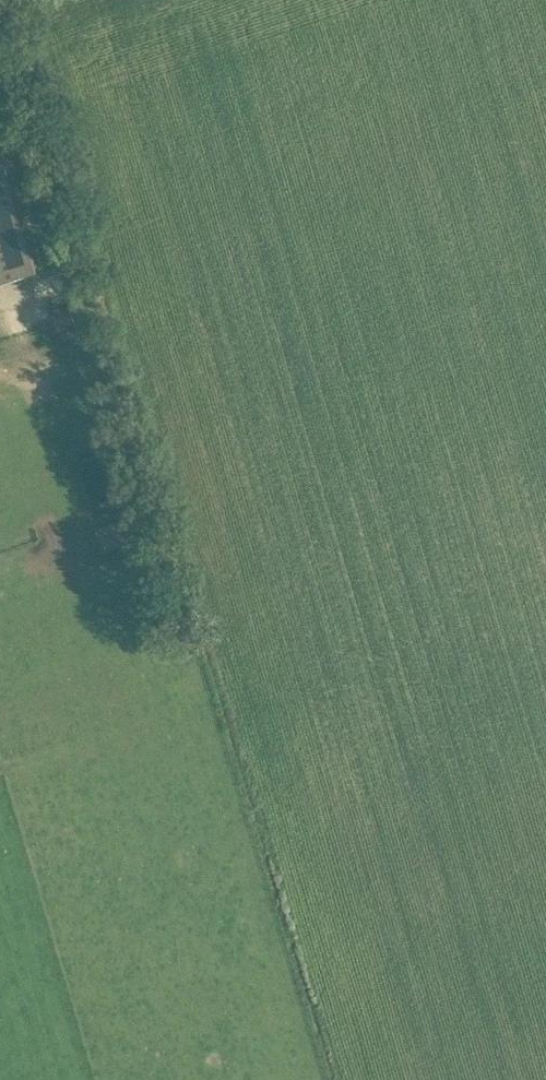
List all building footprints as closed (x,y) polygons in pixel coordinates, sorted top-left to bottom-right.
[(40,275),(6,156),(0,157),(0,287),(40,275)]
